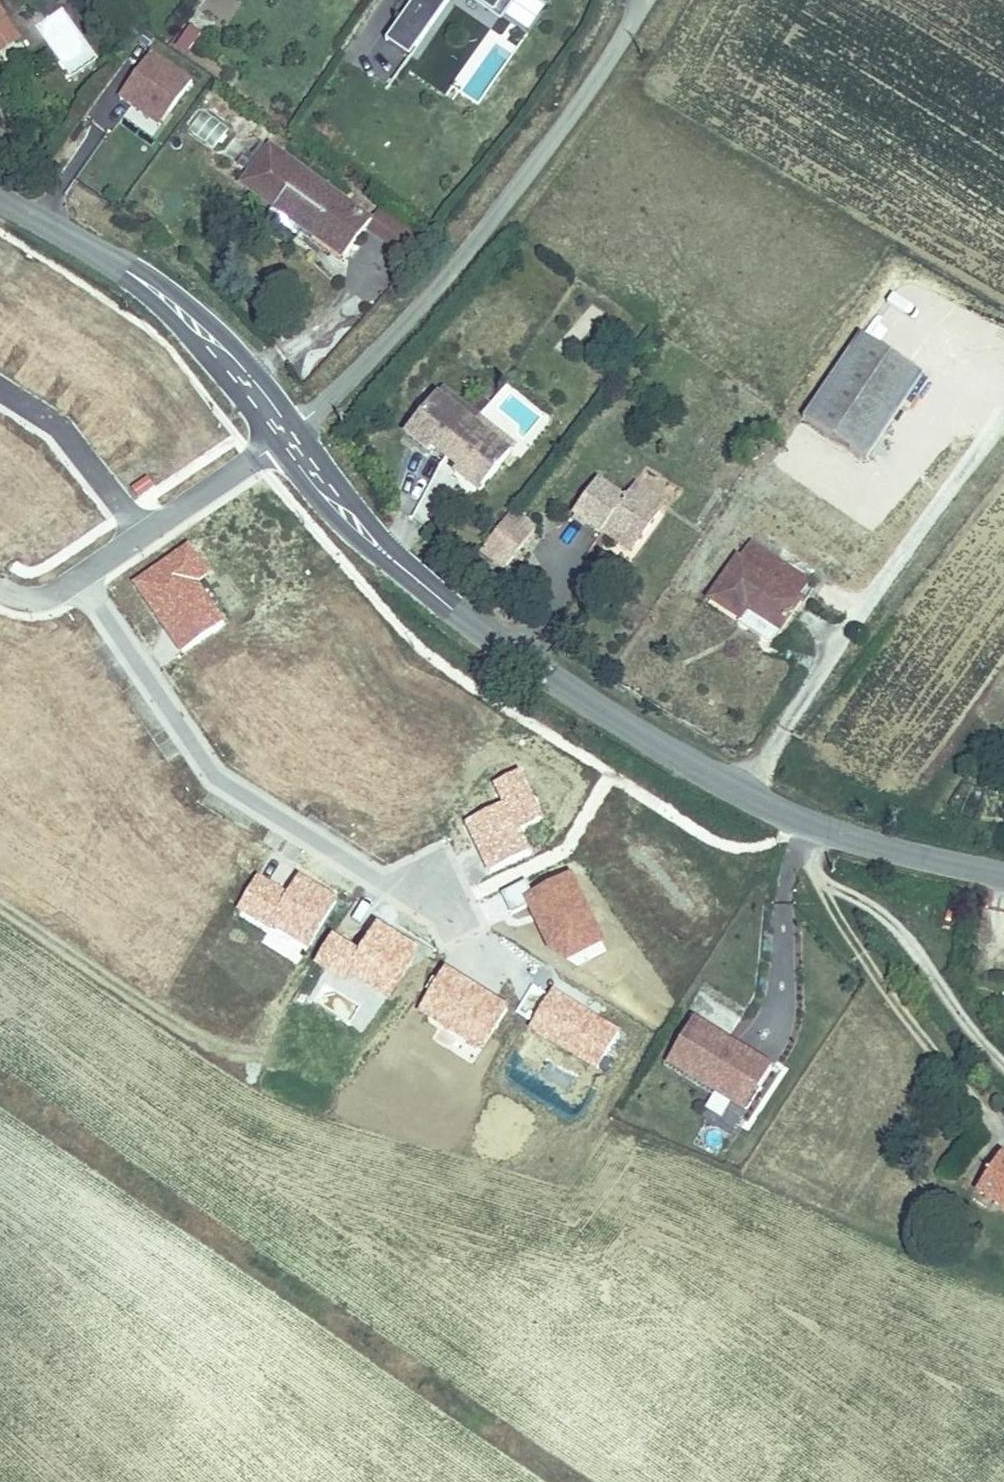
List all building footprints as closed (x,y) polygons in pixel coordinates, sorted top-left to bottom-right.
[(394,33),(417,49),(451,1),(450,0),(417,0),(394,33)] [(499,12),(507,0),(481,0),(499,12)] [(11,35),(0,19),(0,43),(11,35)] [(175,44),(190,52),(203,30),(188,21),(175,44)] [(152,47),(117,95),(160,125),(195,77),(152,47)] [(204,105),(185,128),(211,150),(230,127),(204,105)] [(408,258),(423,238),(383,206),(373,218),(273,143),(242,183),(275,206),(269,215),(310,245),(318,238),(345,259),(369,228),(408,258)] [(321,371),(363,299),(338,285),(296,357),(321,371)] [(865,458),(922,375),(861,333),(804,416),(865,458)] [(452,394),(442,385),(436,392),(447,401),(452,394)] [(504,437),(452,394),(447,401),(436,392),(407,426),(431,446),(436,440),(448,450),(461,460),(456,466),(480,486),(508,452),(498,444),(504,437)] [(431,446),(407,426),(403,430),(427,451),(431,446)] [(508,452),(514,446),(504,437),(498,444),(508,452)] [(448,450),(436,440),(431,446),(456,466),(461,460),(448,450)] [(480,486),(456,466),(452,471),(476,491),(480,486)] [(665,512),(634,489),(628,497),(600,478),(580,507),(607,528),(613,521),(642,542),(665,512)] [(641,481),(634,489),(665,512),(671,503),(641,481)] [(518,505),(489,542),(511,560),(542,523),(518,505)] [(613,521),(607,528),(637,550),(642,542),(613,521)] [(747,540),(737,556),(799,597),(809,581),(747,540)] [(799,597),(737,556),(710,596),(740,616),(747,606),(780,627),(799,597)] [(780,627),(747,606),(740,616),(737,621),(770,642),(780,627)] [(690,1013),(662,1063),(744,1110),(772,1060),(690,1013)] [(721,1113),(727,1099),(710,1093),(705,1106),(721,1113)] [(1003,1205),(1003,1153),(1003,1152),(980,1189),(1003,1205)]
